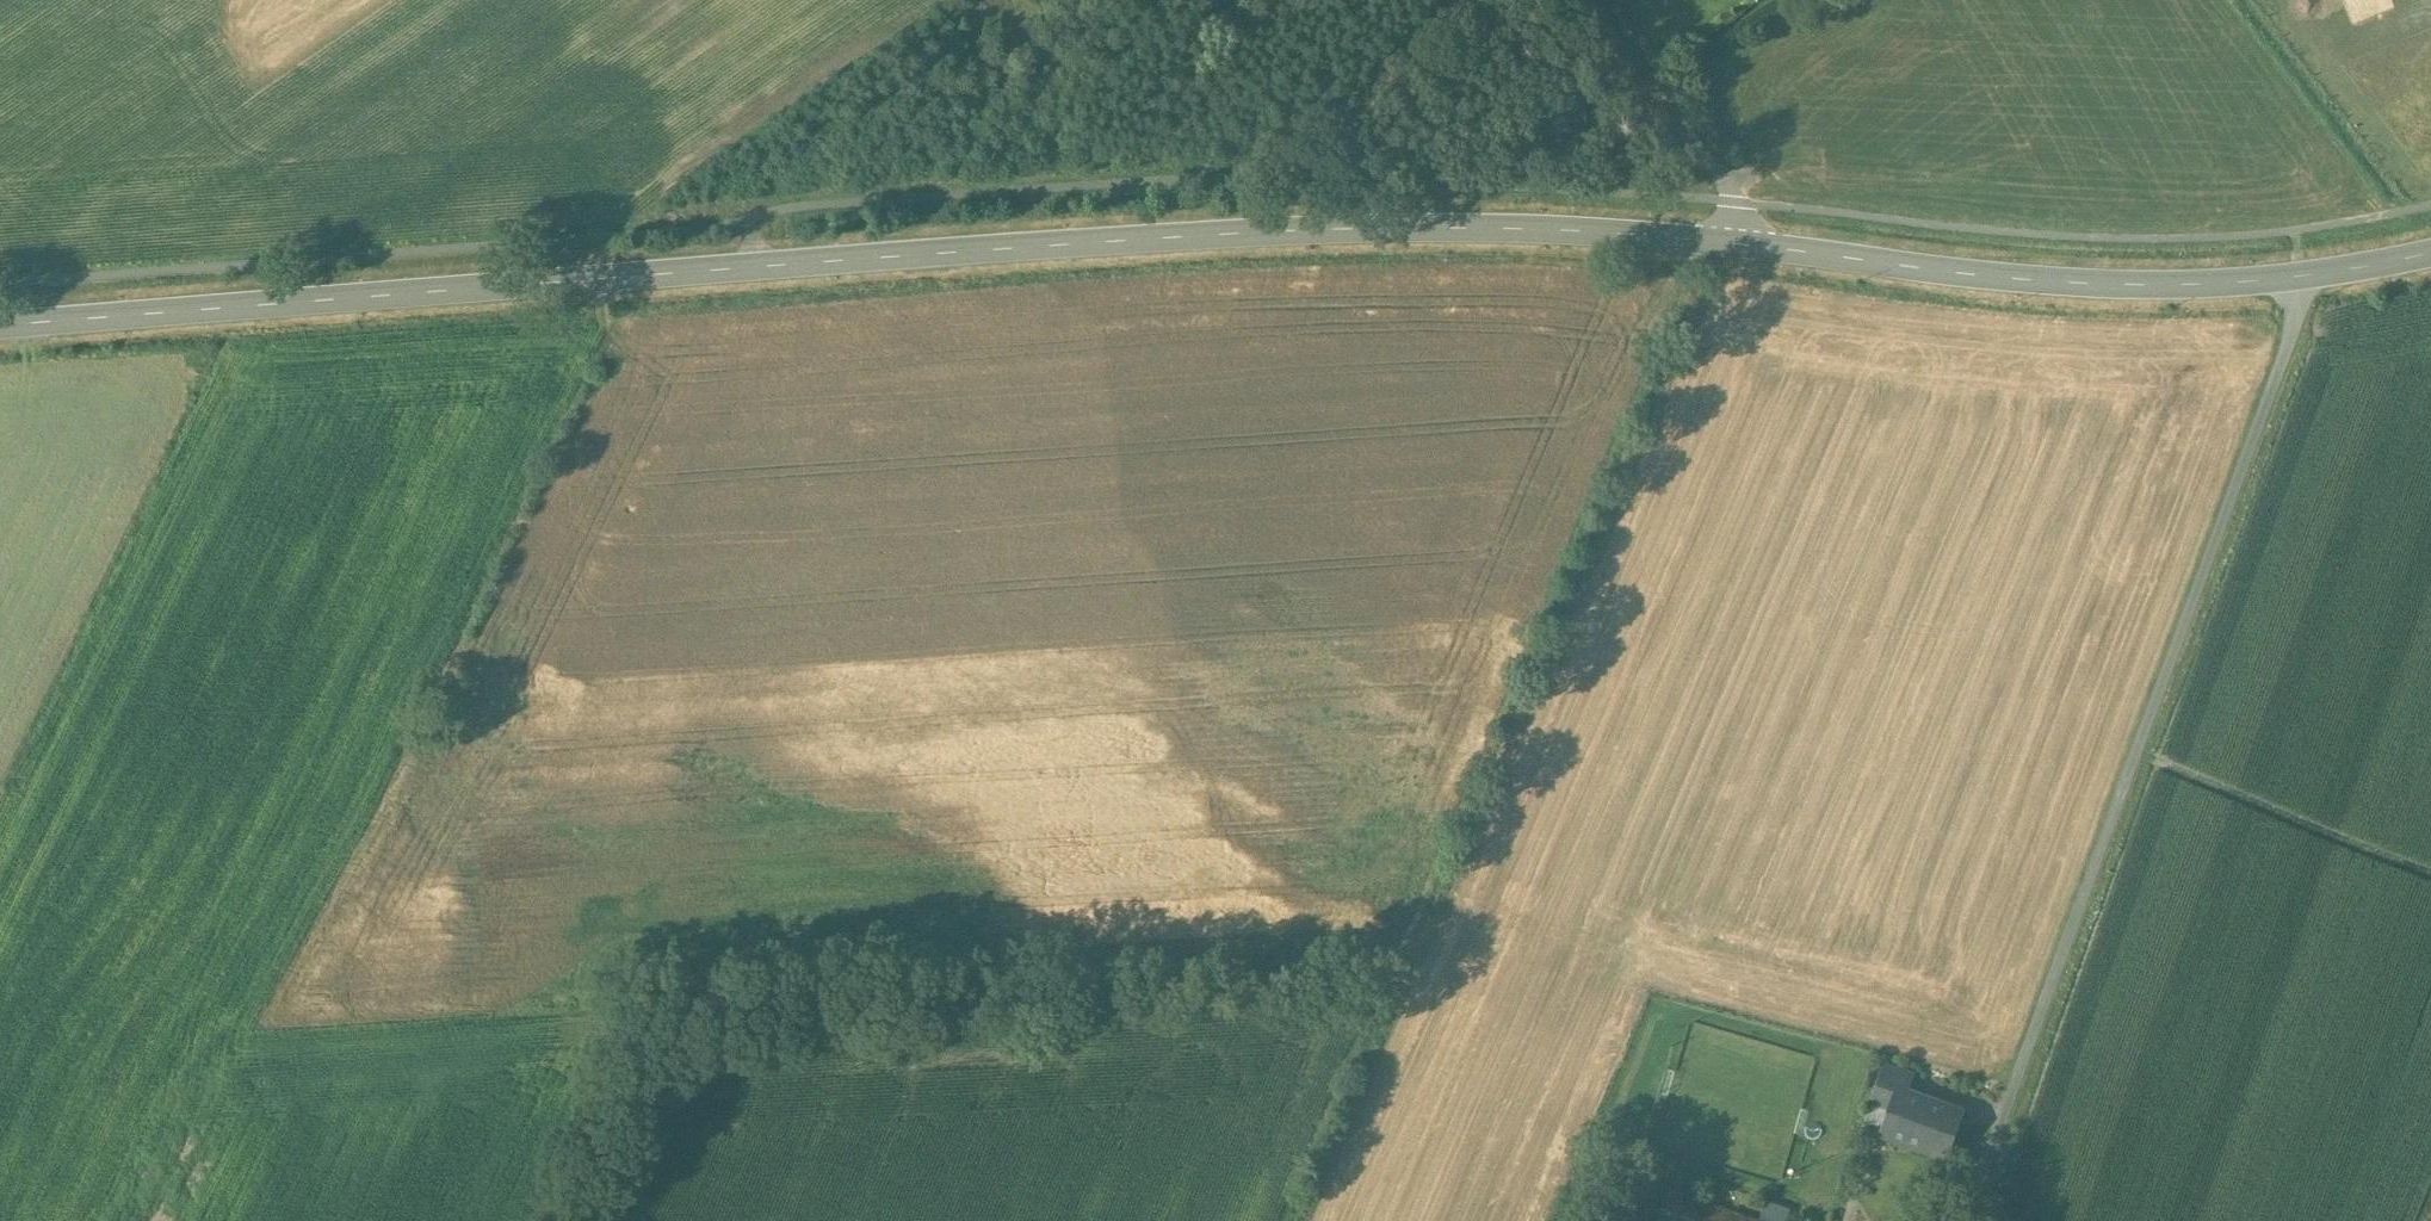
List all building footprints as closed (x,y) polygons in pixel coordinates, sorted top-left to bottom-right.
[(1916,1070),(1889,1060),(1876,1100),(1890,1105),(1898,1083),(1911,1087),(1916,1070)] [(1911,1087),(1898,1083),(1890,1105),(1884,1124),(1948,1146),(1962,1105),(1911,1087)] [(1676,1185),(1666,1213),(1690,1220),(1760,1220),(1762,1214),(1676,1185)] [(1763,1212),(1762,1214),(1760,1220),(1789,1220),(1763,1212)]
